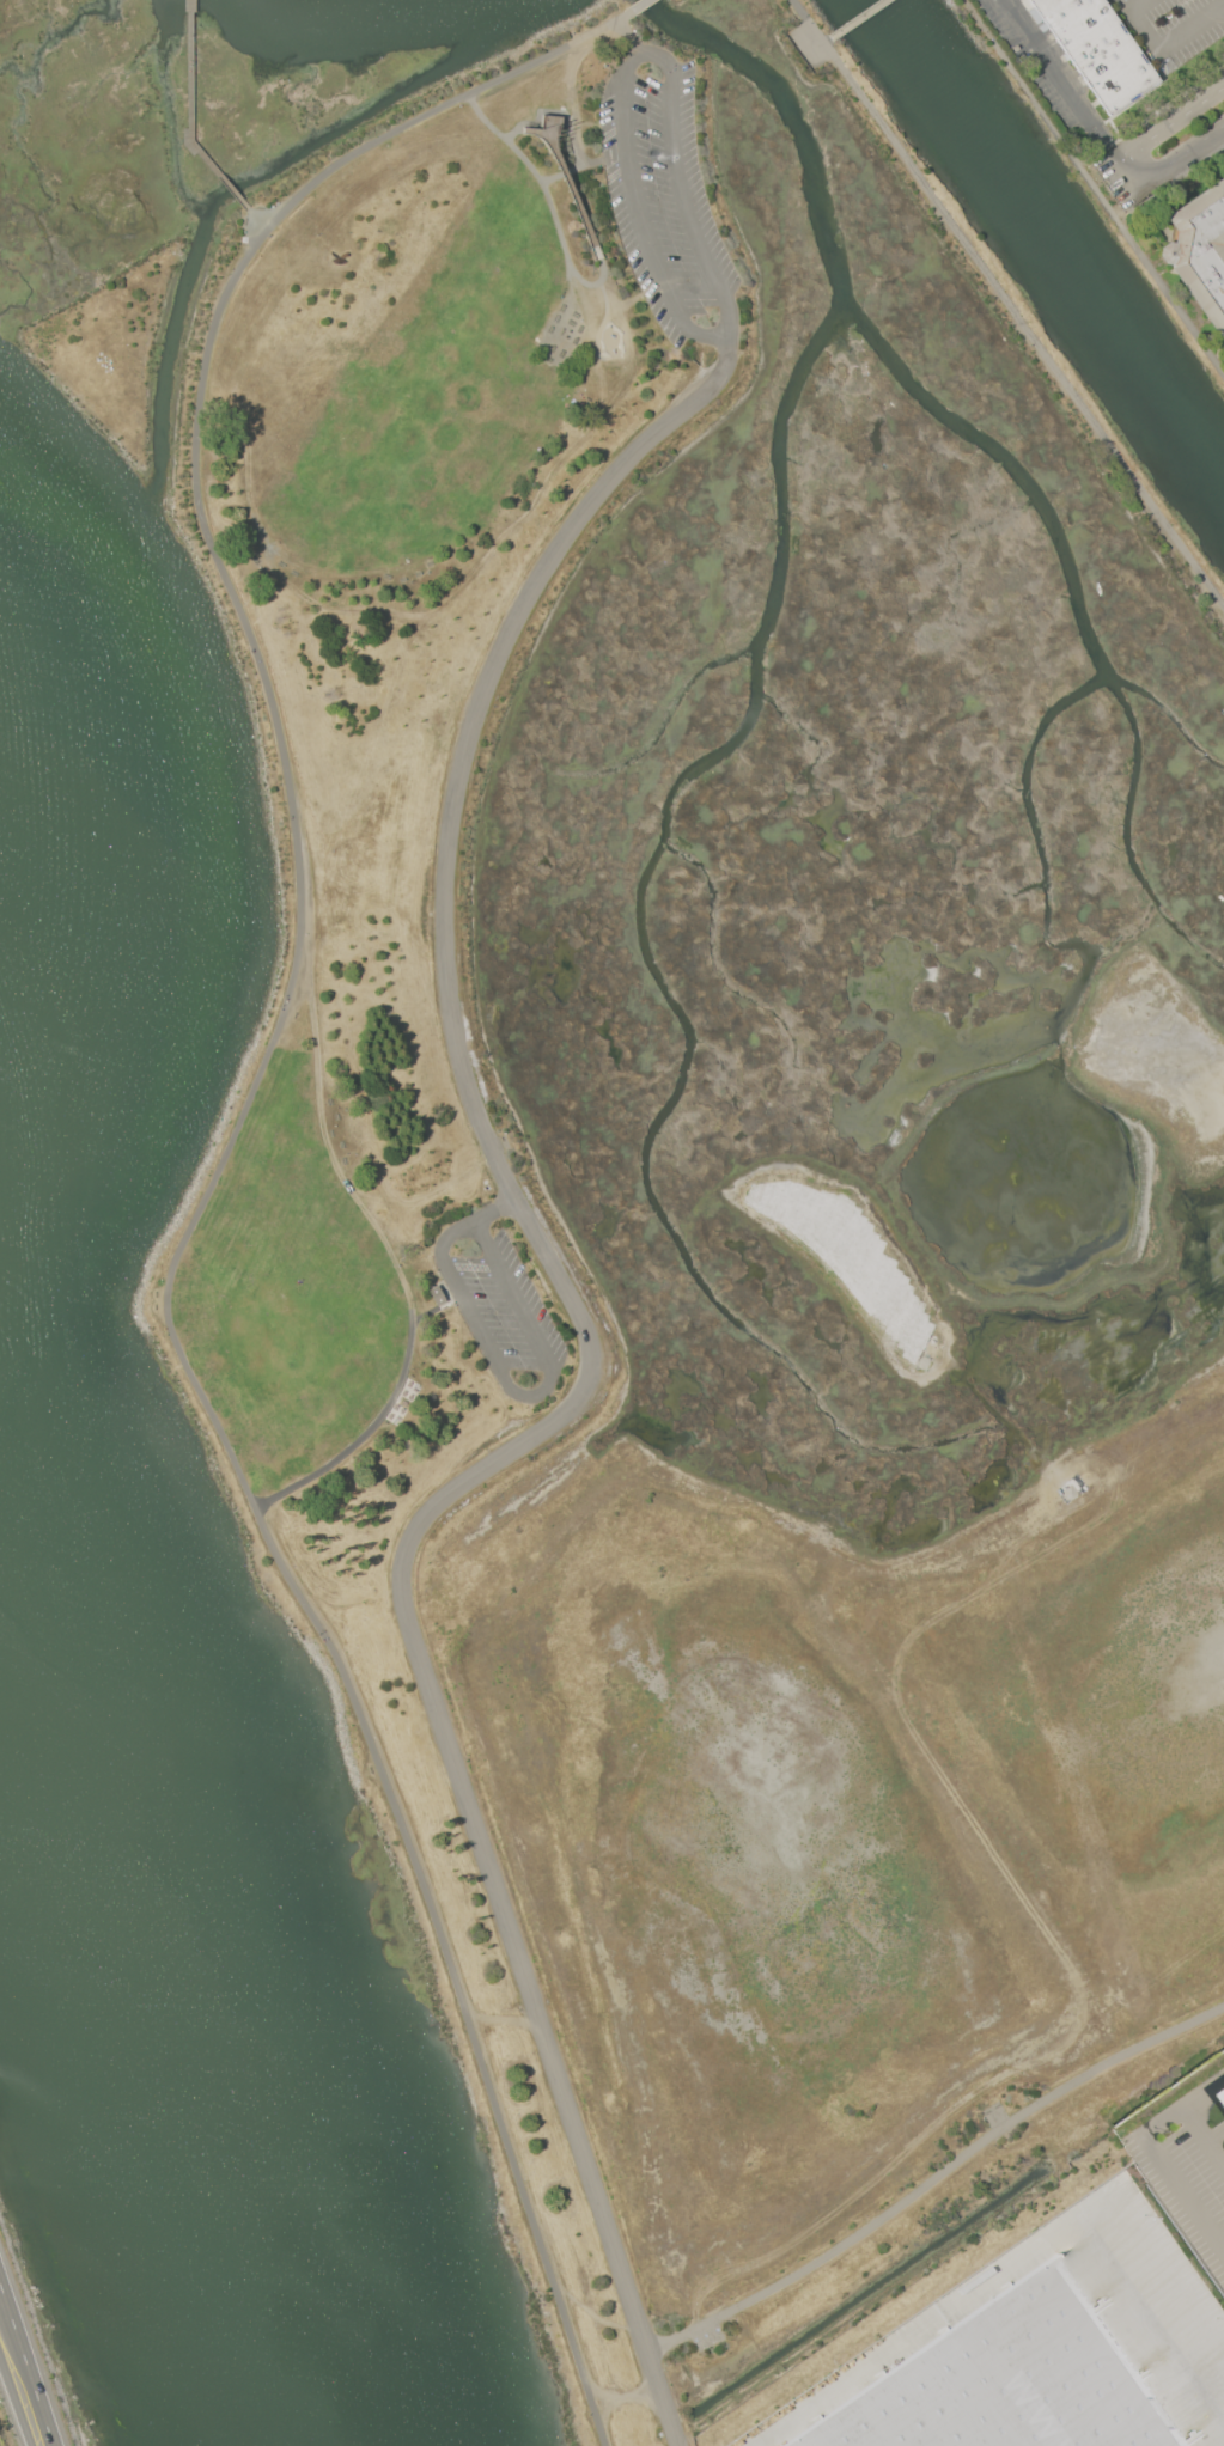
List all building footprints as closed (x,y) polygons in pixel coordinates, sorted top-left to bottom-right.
[(1110,116),(1030,0),(1104,0),(1161,81),(1110,116)] [(1165,216),(1223,176),(1223,244),(1223,333),(1218,337),(1169,267),(1169,264),(1165,264),(1161,261),(1158,255),(1159,248),(1168,242),(1174,242),(1175,232),(1165,216)] [(428,1291),(438,1286),(445,1301),(437,1306),(428,1291)] [(1049,2246),(764,2445),(1189,2445),(1049,2246)]
